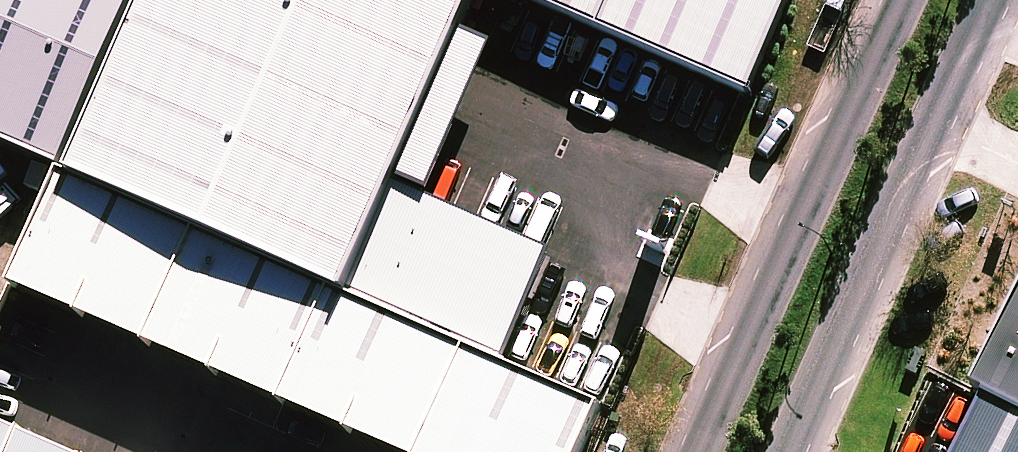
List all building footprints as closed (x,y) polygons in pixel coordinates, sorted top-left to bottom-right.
[(74,159),(515,355),(561,251),(410,184),(492,0),(146,0),(74,159)] [(749,93),(792,0),(554,0),(749,93)] [(74,159),(19,264),(455,451),(577,451),(602,396),(515,355),(74,159)] [(945,381),(990,404),(965,451),(1017,451),(1017,271),(945,381)] [(0,421),(0,451),(72,451),(0,421)]
